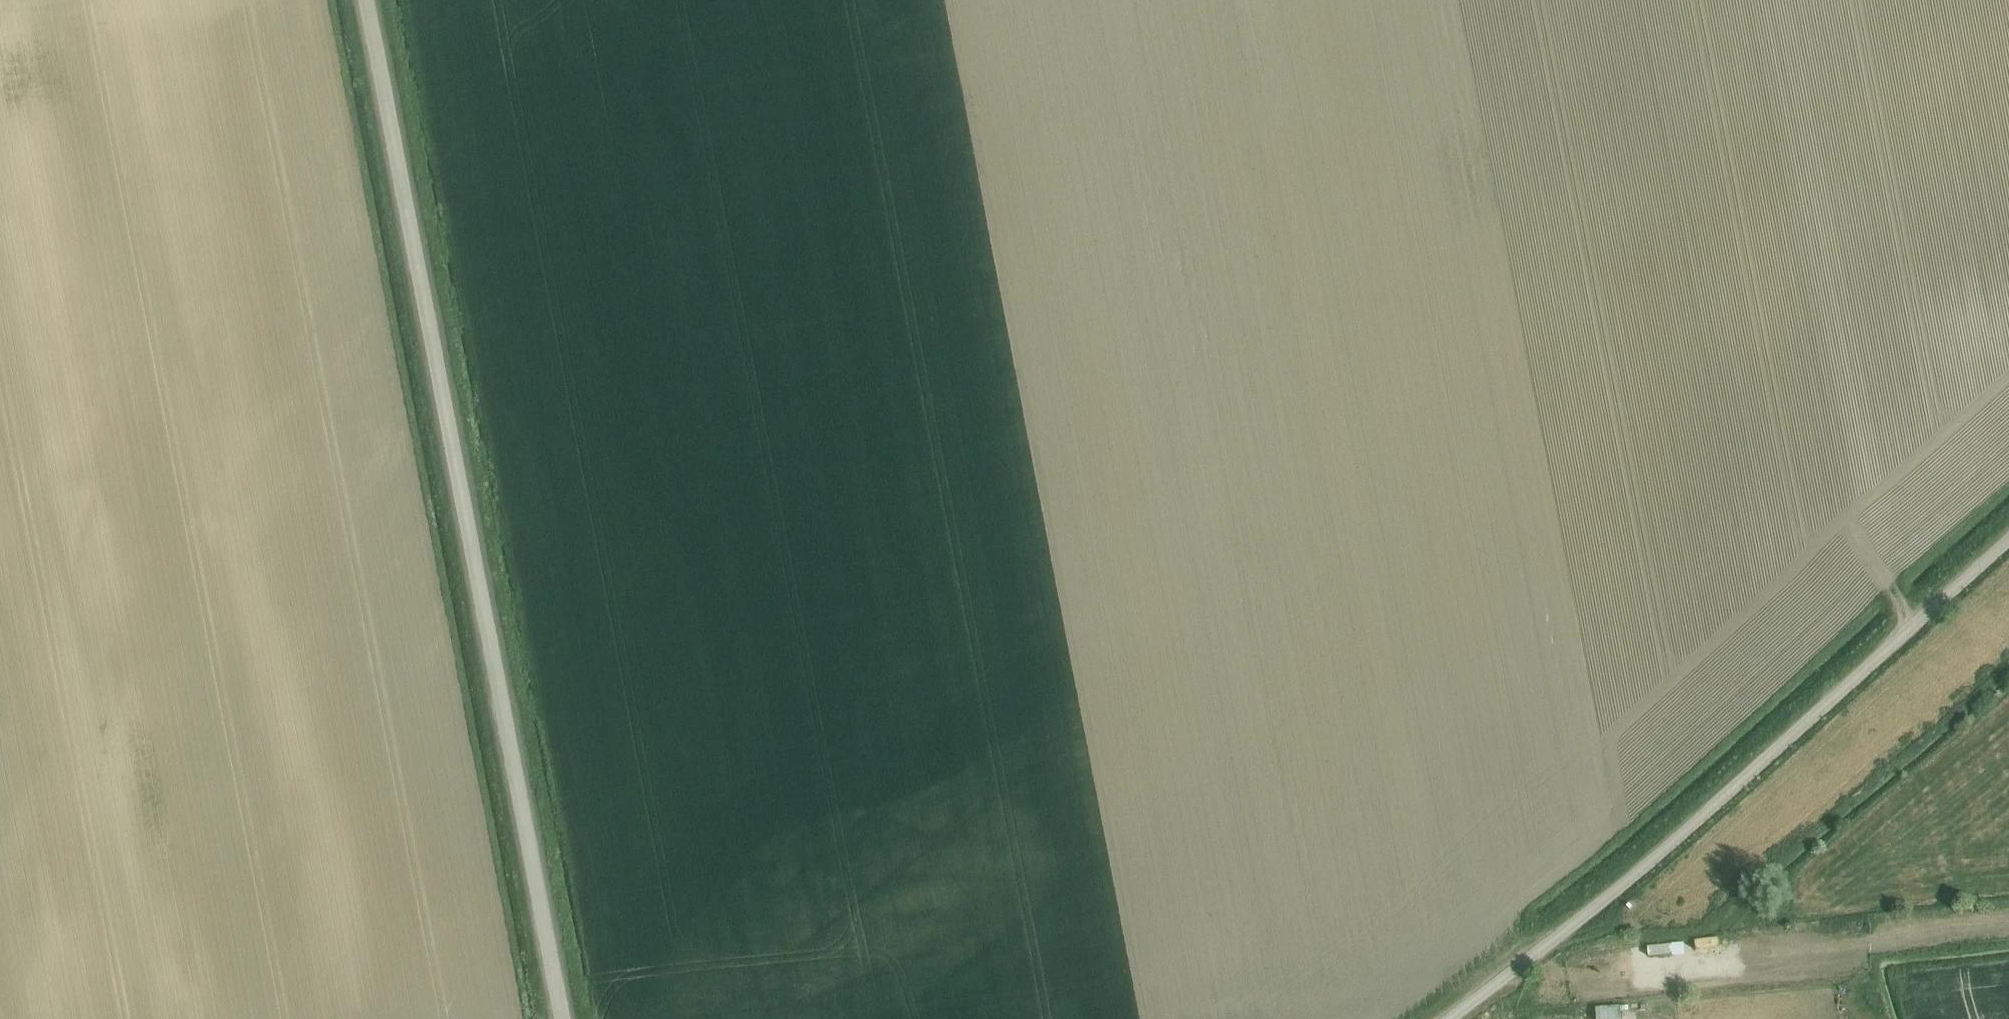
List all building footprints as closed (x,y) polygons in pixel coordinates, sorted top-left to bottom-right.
[(1672,945),(1647,947),(1648,956),(1672,954),(1672,945)]
